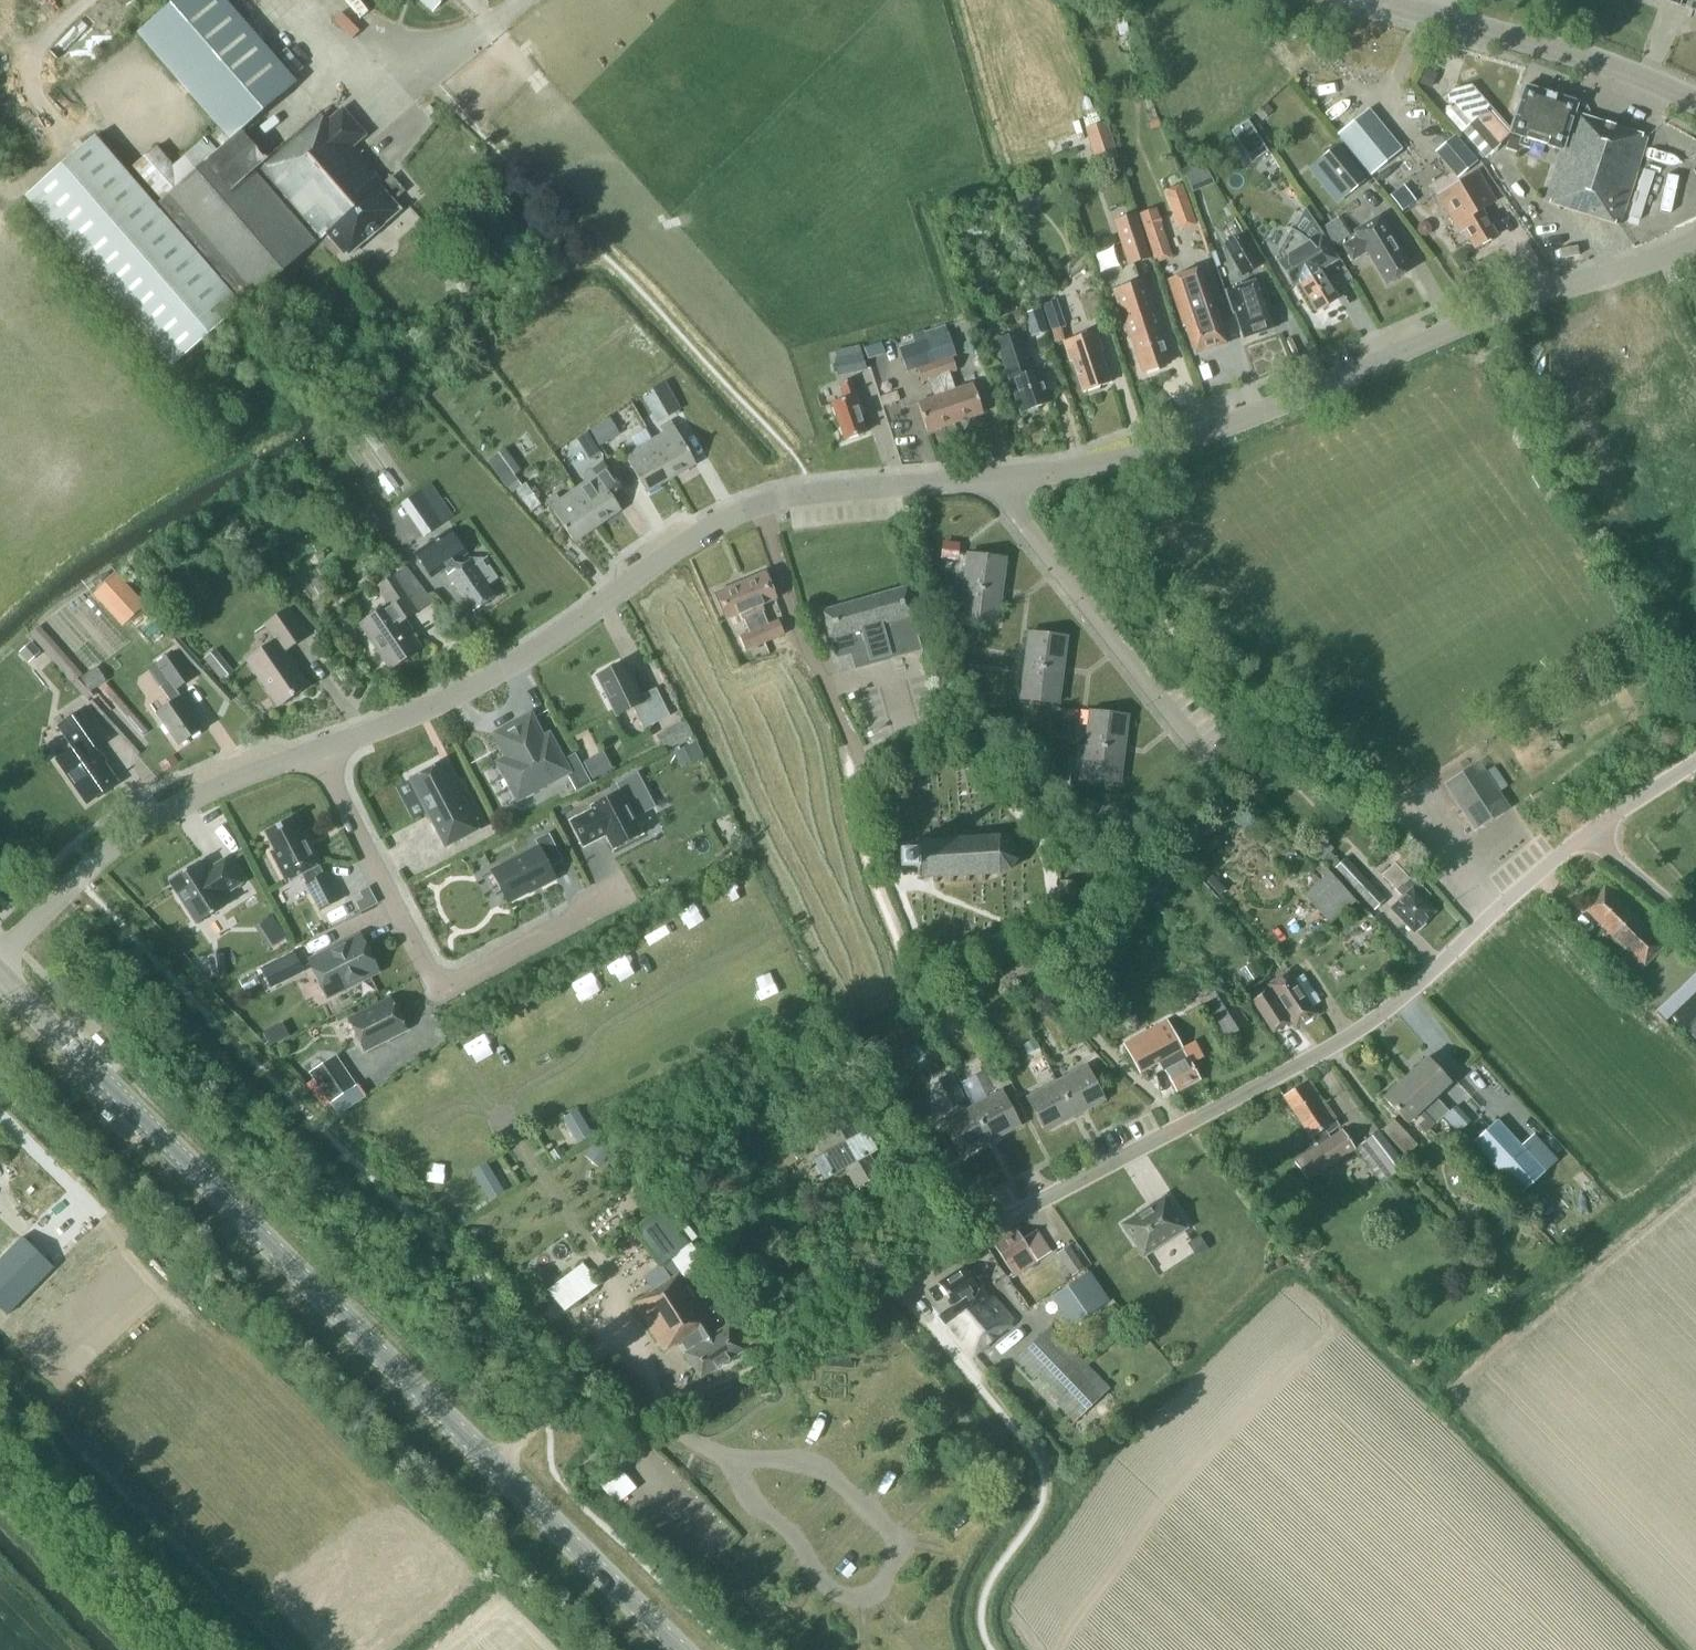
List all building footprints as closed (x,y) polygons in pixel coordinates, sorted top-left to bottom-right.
[(218,127),(230,141),(297,83),(225,0),(177,0),(137,34),(218,127)] [(433,13),(443,0),(418,0),(433,13)] [(1686,7),(1695,10),(1695,0),(1689,0),(1686,7)] [(1425,69),(1419,84),(1431,89),(1438,74),(1425,69)] [(1573,113),(1577,103),(1525,85),(1509,133),(1521,137),(1518,145),(1530,149),(1532,141),(1562,150),(1573,113)] [(1266,103),(1255,114),(1262,121),(1273,110),(1266,103)] [(326,233),(384,183),(352,147),(366,135),(342,109),(329,120),(322,112),(255,169),(230,141),(218,127),(173,166),(156,146),(132,166),(162,200),(155,206),(242,307),(323,237),(322,236),(326,233)] [(1369,109),(1338,134),(1371,175),(1402,150),(1369,109)] [(1647,137),(1573,113),(1562,150),(1545,201),(1619,225),(1647,137)] [(1462,129),(1461,131),(1485,158),(1501,145),(1477,117),(1475,118),(1462,129)] [(1254,161),(1268,152),(1248,120),(1231,131),(1245,153),(1248,151),(1254,161)] [(1119,159),(1106,121),(1084,128),(1097,166),(1119,159)] [(1456,135),(1440,148),(1461,173),(1476,160),(1456,135)] [(242,307),(155,206),(94,136),(27,195),(175,364),(242,307)] [(1367,180),(1337,144),(1318,159),(1348,195),(1367,180)] [(1184,178),(1205,163),(1200,157),(1179,172),(1184,178)] [(1283,193),(1292,187),(1279,170),(1271,176),(1283,193)] [(1497,235),(1481,208),(1495,200),(1478,172),(1438,195),(1455,224),(1459,222),(1475,249),(1497,235)] [(384,183),(326,233),(346,256),(365,240),(366,240),(382,226),(400,210),(393,201),(404,191),(392,177),(384,183)] [(1027,187),(1015,191),(1019,205),(1031,201),(1027,187)] [(1397,189),(1390,195),(1402,210),(1410,205),(1397,189)] [(1185,193),(1170,198),(1182,229),(1185,228),(1196,224),(1195,222),(1186,196),(1185,193)] [(1173,257),(1156,208),(1138,214),(1155,263),(1173,257)] [(1338,298),(1321,270),(1339,259),(1323,234),(1305,208),(1293,230),(1289,228),(1289,229),(1290,230),(1277,254),(1280,259),(1277,261),(1292,287),(1299,283),(1316,311),(1338,298)] [(1151,258),(1136,212),(1112,220),(1128,266),(1151,258)] [(1350,235),(1338,216),(1321,227),(1332,246),(1350,235)] [(1411,269),(1392,237),(1379,216),(1354,231),(1358,237),(1343,246),(1352,261),(1367,252),(1386,284),(1411,269)] [(1418,225),(1417,231),(1420,236),(1426,237),(1431,233),(1432,228),(1429,223),(1423,222),(1418,225)] [(1263,265),(1243,232),(1223,244),(1242,277),(1263,265)] [(1688,265),(1695,286),(1695,261),(1688,265)] [(1183,326),(1185,325),(1195,354),(1226,344),(1217,315),(1220,314),(1204,267),(1167,280),(1183,326)] [(467,293),(472,287),(472,279),(467,273),(461,273),(456,278),(456,287),(460,293),(467,293)] [(1142,372),(1169,363),(1158,330),(1159,330),(1153,313),(1154,312),(1144,281),(1135,284),(1115,291),(1125,322),(1126,322),(1131,339),(1142,372)] [(1243,338),(1275,328),(1261,286),(1258,287),(1256,281),(1227,291),(1230,297),(1229,297),(1243,338)] [(1094,291),(1081,295),(1090,319),(1102,314),(1094,291)] [(1062,301),(1026,311),(1033,337),(1069,328),(1062,301)] [(1022,412),(1049,403),(1043,386),(1045,385),(1040,368),(1032,371),(1020,331),(1017,324),(1008,327),(1011,334),(995,339),(1009,379),(1011,379),(1022,412)] [(1083,392),(1110,383),(1100,351),(1102,350),(1095,330),(1063,341),(1070,361),(1073,360),(1083,392)] [(949,332),(926,340),(934,362),(956,355),(949,332)] [(901,354),(899,355),(905,372),(934,362),(926,340),(899,349),(901,354)] [(856,354),(854,354),(834,358),(838,377),(860,372),(856,354)] [(957,370),(952,357),(935,363),(955,423),(983,413),(973,384),(955,390),(950,373),(957,370)] [(927,432),(955,423),(935,363),(917,369),(922,382),(930,379),(936,396),(917,403),(927,432)] [(844,440),(866,432),(861,416),(864,415),(852,380),(839,384),(844,399),(832,403),(844,440)] [(620,434),(610,417),(590,429),(599,446),(620,434)] [(675,476),(696,464),(671,421),(660,427),(664,433),(653,439),(675,476)] [(587,431),(577,437),(591,460),(601,454),(587,431)] [(646,492),(675,476),(653,439),(636,449),(632,443),(622,449),(646,492)] [(499,452),(487,461),(507,488),(518,480),(499,452)] [(586,481),(576,488),(601,523),(621,509),(606,488),(616,481),(603,462),(583,476),(586,481)] [(541,505),(525,483),(515,490),(531,512),(541,505)] [(574,542),(601,523),(576,488),(560,499),(556,494),(546,501),(574,542)] [(429,537),(447,522),(422,491),(404,505),(429,537)] [(431,578),(444,569),(448,575),(449,576),(452,581),(473,612),(494,597),(486,584),(495,578),(489,568),(489,567),(487,568),(482,561),(488,558),(487,557),(470,569),(462,557),(466,554),(450,529),(414,554),(431,578)] [(962,560),(963,542),(944,542),(944,560),(962,560)] [(963,586),(1001,591),(1005,558),(968,553),(963,586)] [(146,605),(116,572),(92,594),(122,626),(146,605)] [(762,605),(776,599),(765,572),(740,583),(765,642),(784,634),(778,620),(768,624),(762,611),(764,610),(762,605)] [(389,604),(360,623),(390,667),(419,647),(401,619),(418,607),(395,574),(377,586),(389,604)] [(745,651),(765,642),(740,583),(715,593),(726,619),(740,614),(742,619),(744,618),(750,632),(739,636),(745,651)] [(997,624),(1001,591),(963,586),(959,619),(997,624)] [(907,587),(821,611),(829,639),(830,639),(836,659),(869,650),(872,659),(890,654),(892,659),(923,650),(912,615),(915,615),(907,587)] [(283,650),(306,635),(288,609),(265,624),(276,639),(247,659),(278,705),(307,685),(283,650)] [(39,626),(30,635),(73,683),(77,679),(83,674),(39,626)] [(1062,670),(1066,637),(1029,632),(1025,665),(1062,670)] [(41,652),(31,641),(19,652),(29,663),(41,652)] [(234,671),(215,648),(203,658),(222,681),(234,671)] [(175,689),(192,677),(175,652),(146,669),(158,688),(160,687),(171,702),(156,713),(178,745),(202,728),(180,696),(175,689)] [(958,658),(957,669),(971,671),(972,659),(958,658)] [(643,729),(669,716),(655,688),(640,696),(623,663),(597,676),(616,716),(632,708),(643,729)] [(1058,703),(1062,670),(1025,665),(1021,698),(1058,703)] [(106,681),(97,666),(80,678),(90,692),(106,681)] [(85,800),(115,779),(95,750),(108,741),(85,707),(58,728),(72,748),(56,759),(85,800)] [(1078,721),(1079,710),(1062,709),(1061,719),(1078,721)] [(1123,748),(1127,715),(1090,711),(1086,744),(1123,748)] [(566,771),(561,761),(552,745),(546,748),(529,717),(497,735),(510,758),(500,763),(519,797),(521,796),(524,797),(534,791),(535,788),(566,771)] [(685,721),(667,730),(675,745),(693,736),(685,721)] [(674,752),(681,767),(703,757),(696,741),(674,752)] [(1119,781),(1123,748),(1086,744),(1082,777),(1119,781)] [(575,754),(561,761),(566,771),(577,791),(591,783),(575,754)] [(583,762),(593,779),(606,772),(596,755),(583,762)] [(443,763),(411,780),(445,846),(484,826),(468,795),(461,799),(443,763)] [(1475,830),(1509,807),(1480,764),(1452,782),(1466,804),(1460,807),(1475,830)] [(1070,773),(1054,771),(1052,788),(1068,790),(1070,773)] [(591,809),(568,820),(582,849),(605,837),(612,850),(644,833),(636,818),(631,809),(646,802),(637,785),(642,782),(638,773),(616,784),(620,791),(589,806),(591,809)] [(1091,817),(1092,802),(1067,799),(1065,814),(1091,817)] [(306,883),(320,911),(339,901),(324,874),(323,874),(318,865),(319,865),(304,834),(300,836),(291,819),(265,833),(274,850),(271,852),(286,882),(302,874),(307,883),(306,883)] [(538,847),(491,872),(507,901),(528,890),(529,893),(556,879),(550,867),(563,860),(548,833),(534,840),(538,847)] [(1005,871),(1009,870),(1011,868),(1010,867),(1012,866),(1014,862),(1015,858),(1016,855),(1016,850),(1014,845),(1012,842),(1009,839),(999,836),(916,840),(916,842),(900,842),(900,849),(901,867),(917,867),(917,875),(917,877),(934,876),(934,882),(937,882),(937,876),(950,875),(950,882),(953,882),(953,875),(965,875),(966,881),(969,881),(969,874),(981,874),(981,881),(985,880),(985,874),(995,873),(1005,871)] [(1403,855),(1395,863),(1407,876),(1415,868),(1403,855)] [(1385,900),(1345,857),(1334,867),(1374,911),(1385,900)] [(169,881),(197,924),(227,905),(221,896),(242,883),(226,859),(206,872),(199,862),(169,881)] [(1430,895),(1413,877),(1410,879),(1395,863),(1382,875),(1404,898),(1392,908),(1413,931),(1434,911),(1424,901),(1430,895)] [(1356,900),(1329,871),(1303,894),(1330,924),(1356,900)] [(1075,880),(1060,881),(1060,900),(1076,900),(1075,880)] [(1629,952),(1615,967),(1629,981),(1664,946),(1604,887),(1584,908),(1629,952)] [(259,925),(274,948),(290,939),(275,915),(259,925)] [(381,973),(360,931),(306,958),(327,1000),(381,973)] [(304,972),(293,950),(260,967),(271,989),(304,972)] [(226,976),(223,953),(209,955),(211,977),(226,976)] [(1033,968),(1028,958),(1005,970),(1010,980),(1033,968)] [(1288,970),(1249,996),(1274,1033),(1291,1021),(1295,1028),(1317,1014),(1312,1006),(1320,1001),(1302,974),(1294,979),(1288,970)] [(1249,1025),(1224,985),(1203,998),(1227,1038),(1249,1025)] [(1680,1011),(1691,1023),(1695,1018),(1695,996),(1680,1011)] [(349,1020),(366,1053),(407,1032),(390,1000),(349,1020)] [(1199,1079),(1173,1030),(1167,1019),(1124,1042),(1140,1072),(1160,1061),(1176,1091),(1199,1079)] [(1685,1029),(1695,1040),(1695,1019),(1685,1029)] [(1033,1040),(1023,1045),(1028,1054),(1037,1049),(1033,1040)] [(277,1051),(282,1057),(290,1056),(292,1048),(287,1042),(280,1044),(277,1051)] [(1436,1096),(1450,1083),(1427,1057),(1405,1077),(1442,1117),(1449,1111),(1436,1096)] [(313,1075),(333,1105),(356,1089),(336,1060),(313,1075)] [(1075,1115),(1104,1099),(1087,1066),(1057,1081),(1075,1115)] [(951,1073),(939,1080),(946,1091),(954,1086),(957,1084),(951,1073)] [(1418,1126),(1425,1133),(1442,1117),(1405,1077),(1384,1097),(1407,1123),(1417,1113),(1424,1121),(1418,1126)] [(1045,1131),(1075,1115),(1057,1081),(1028,1097),(1045,1131)] [(1302,1083),(1283,1096),(1311,1137),(1312,1137),(1318,1146),(1295,1162),(1307,1181),(1355,1148),(1342,1130),(1331,1138),(1328,1134),(1340,1126),(1336,1121),(1337,1120),(1324,1101),(1323,1102),(1313,1086),(1307,1090),(1302,1083)] [(972,1107),(990,1140),(1020,1125),(1002,1091),(972,1107)] [(961,1156),(990,1140),(972,1107),(943,1123),(961,1156)] [(578,1144),(594,1136),(582,1109),(565,1117),(578,1144)] [(876,1150),(864,1129),(857,1134),(845,1115),(809,1136),(821,1155),(813,1160),(824,1180),(845,1168),(856,1187),(880,1174),(869,1155),(876,1150)] [(1406,1156),(1417,1145),(1393,1119),(1382,1129),(1406,1156)] [(1497,1120),(1472,1142),(1487,1158),(1520,1194),(1545,1172),(1545,1171),(1557,1160),(1533,1134),(1521,1145),(1497,1120)] [(1392,1175),(1405,1165),(1378,1130),(1364,1141),(1392,1175)] [(610,1153),(596,1141),(584,1156),(598,1168),(610,1153)] [(549,1152),(556,1161),(565,1154),(558,1145),(549,1152)] [(490,1162),(474,1171),(491,1203),(507,1194),(490,1162)] [(1143,1254),(1184,1227),(1164,1198),(1124,1225),(1143,1254)] [(662,1206),(631,1229),(658,1266),(661,1264),(671,1279),(681,1272),(684,1270),(700,1259),(697,1256),(689,1244),(662,1206)] [(471,1226),(471,1236),(484,1236),(484,1227),(471,1226)] [(1015,1276),(1051,1252),(1036,1230),(1023,1239),(1018,1230),(995,1246),(1015,1276)] [(1209,1249),(1199,1235),(1187,1243),(1196,1257),(1209,1249)] [(0,1258),(0,1307),(7,1314),(53,1267),(21,1236),(0,1258)] [(1072,1276),(1084,1268),(1069,1245),(1057,1253),(1072,1276)] [(546,1290),(563,1311),(600,1284),(582,1263),(546,1290)] [(939,1315),(974,1355),(1014,1321),(992,1296),(989,1298),(977,1283),(975,1285),(963,1266),(939,1282),(953,1303),(939,1315)] [(1051,1297),(1072,1327),(1110,1301),(1089,1271),(1051,1297)] [(653,1291),(633,1303),(664,1351),(683,1339),(690,1350),(685,1353),(701,1378),(745,1349),(730,1324),(718,1331),(718,1332),(685,1278),(681,1272),(671,1279),(667,1281),(660,1286),(653,1291)] [(702,1283),(696,1294),(704,1298),(710,1287),(702,1283)] [(1110,1388),(1050,1325),(1014,1360),(1033,1380),(1040,1374),(1061,1396),(1055,1402),(1074,1422),(1110,1388)]
